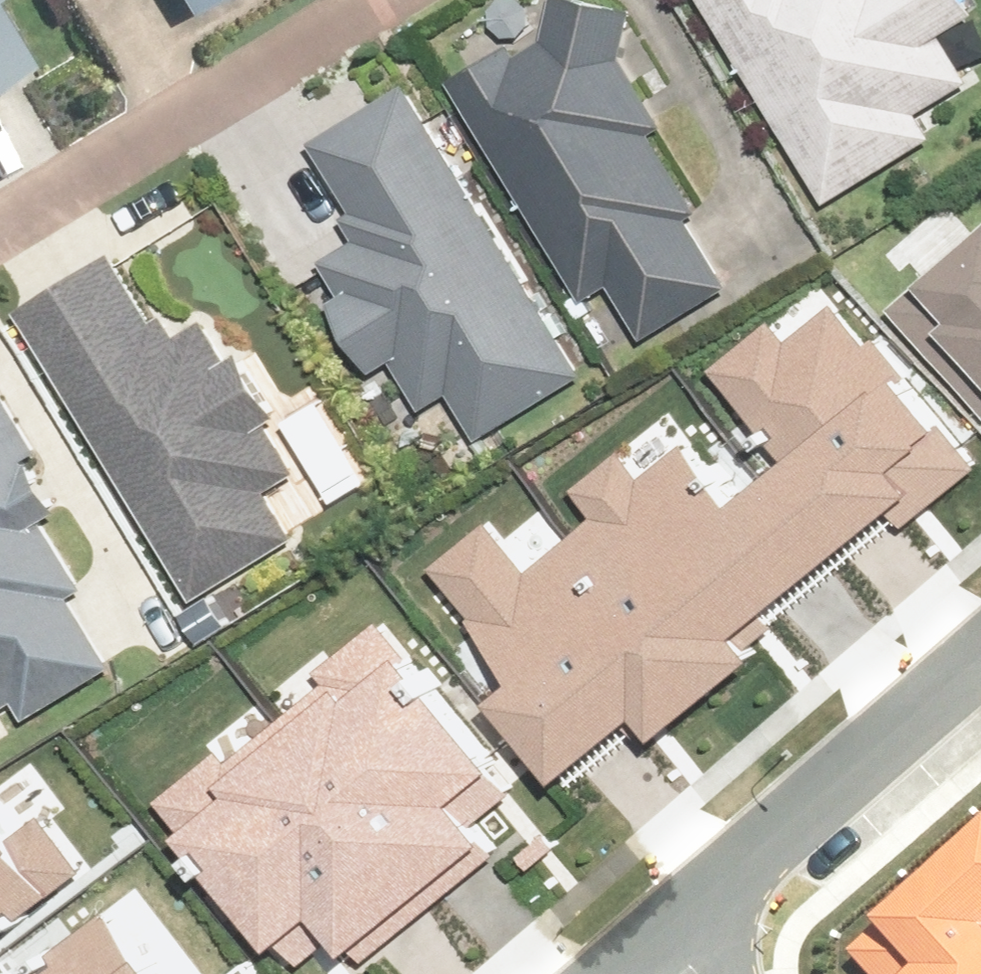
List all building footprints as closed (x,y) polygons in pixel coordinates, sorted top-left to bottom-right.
[(194,16),(221,0),(184,0),(194,16)] [(465,76),(598,301),(625,285),(653,333),(736,284),(697,219),(709,211),(659,127),(675,117),(639,56),(645,0),(572,0),(569,32),(531,55),(523,40),(465,76)] [(845,204),(951,138),(934,109),(980,80),(980,78),(959,43),(980,29),(980,0),(718,0),(845,204)] [(38,69),(0,1),(0,90),(38,69)] [(595,376),(421,84),(326,140),(367,209),(354,218),(365,237),(332,257),(355,296),(344,302),(385,371),(404,358),(433,407),(464,388),(494,436),(595,376)] [(883,314),(977,425),(980,422),(980,231),(883,314)] [(128,253),(33,312),(211,596),(306,538),(277,493),(314,470),(283,420),(299,410),(262,353),(242,366),(214,323),(192,337),(180,318),(171,323),(128,253)] [(773,463),(753,480),(822,566),(886,515),(898,530),(970,472),(935,428),(928,433),(890,386),(900,378),(867,339),(861,344),(831,307),(783,345),(766,325),(702,375),(773,463)] [(30,695),(39,713),(119,667),(82,600),(98,590),(58,519),(75,509),(45,458),(54,454),(3,364),(0,366),(0,712),(30,695)] [(592,520),(565,541),(696,701),(745,661),(739,653),(767,630),(757,617),(822,566),(753,480),(722,506),(676,450),(635,484),(614,458),(570,494),(592,520)] [(484,527),(425,573),(462,617),(459,620),(500,684),(481,705),(547,786),(624,724),(645,743),(696,701),(565,541),(524,576),(484,527)] [(281,719),(430,903),(491,854),(472,831),(514,797),(373,623),(313,672),(324,685),(281,719)] [(214,752),(150,804),(178,838),(169,845),(261,956),(273,946),(294,972),(316,954),(325,965),(345,948),(356,962),(430,903),(281,719),(225,764),(214,752)] [(845,950),(866,973),(980,973),(980,810),(862,915),(872,926),(845,950)] [(76,876),(36,823),(0,849),(0,932),(76,876)] [(98,917),(20,973),(140,973),(98,917)] [(230,973),(256,973),(247,961),(230,973)]
